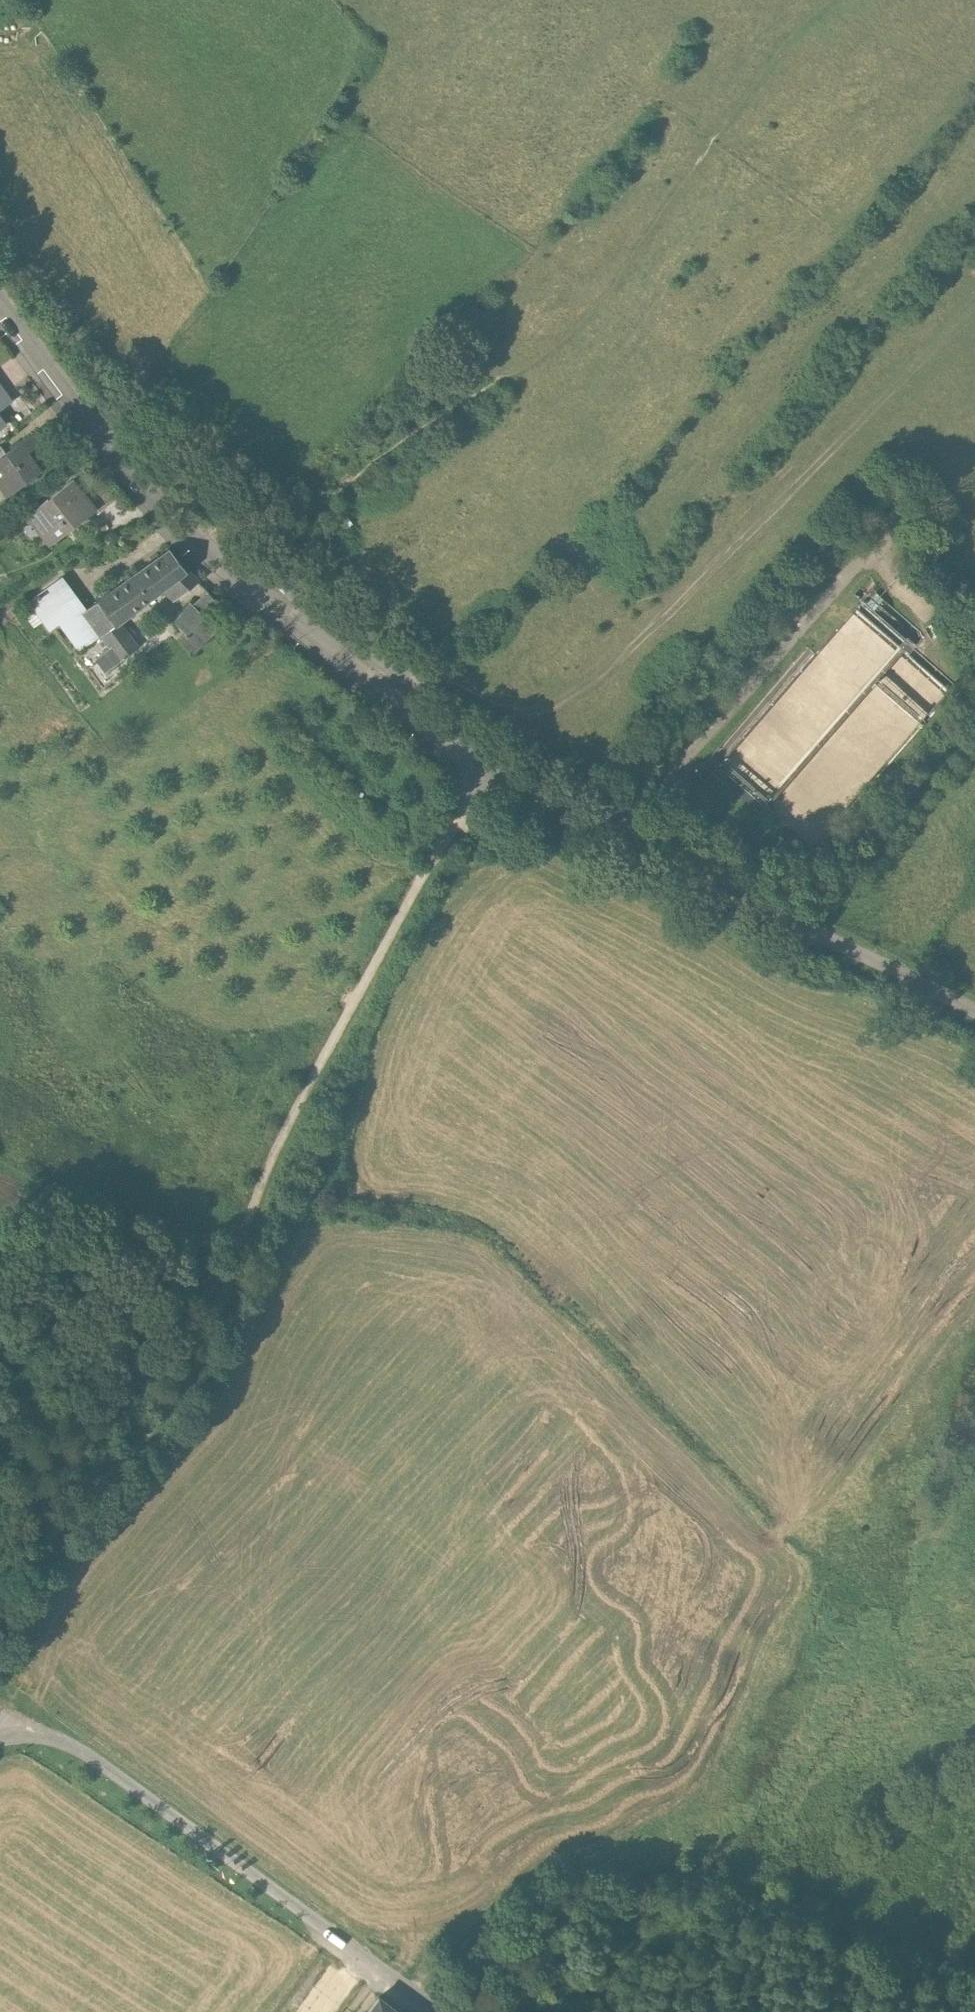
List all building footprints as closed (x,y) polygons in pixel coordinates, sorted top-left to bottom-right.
[(0,381),(0,410),(14,400),(0,381)] [(6,496),(42,470),(27,449),(44,437),(38,429),(6,452),(0,456),(0,487),(6,496)] [(73,478),(30,511),(51,539),(95,507),(73,478)] [(103,635),(112,647),(121,659),(138,647),(121,623),(167,591),(186,577),(167,551),(85,609),(103,635)] [(174,600),(190,592),(199,581),(190,573),(186,577),(167,591),(174,600)] [(80,651),(103,635),(85,609),(63,578),(29,602),(50,632),(61,624),(80,651)] [(194,607),(208,620),(221,607),(207,593),(194,607)] [(192,605),(178,624),(190,634),(183,641),(195,654),(218,631),(208,620),(194,607),(192,605)] [(105,671),(121,659),(112,647),(96,659),(105,671)] [(376,1995),(363,2011),(398,2011),(376,1995)]
